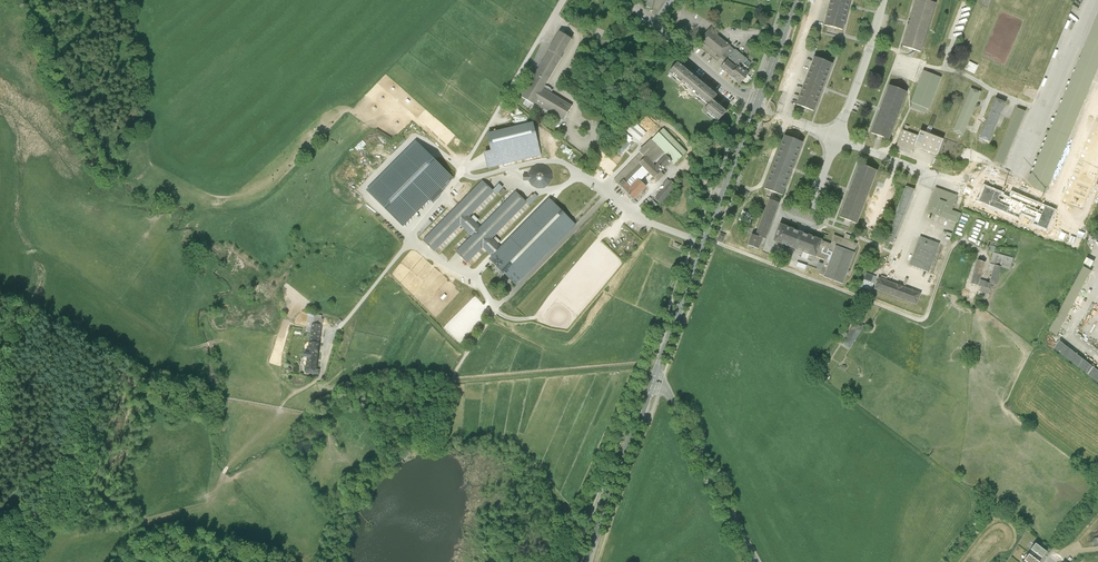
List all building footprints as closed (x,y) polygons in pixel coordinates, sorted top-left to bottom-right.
[(655,0),(647,0),(646,7),(653,9),(655,0)] [(824,25),(842,30),(850,0),(831,0),(824,25)] [(903,47),(920,52),(935,3),(924,0),(917,0),(903,47)] [(1027,185),(1045,193),(1097,64),(1097,14),(1027,185)] [(731,46),(711,29),(701,41),(721,58),(722,57),(731,46)] [(549,51),(550,51),(523,96),(563,120),(572,106),(543,89),(562,58),(561,57),(572,39),(560,32),(549,51)] [(727,61),(728,60),(736,50),(731,46),(722,57),(727,61)] [(736,49),(736,50),(728,60),(738,68),(740,65),(742,66),(747,60),(748,59),(736,49)] [(814,57),(797,104),(814,111),(832,64),(814,57)] [(721,68),(731,76),(738,68),(728,60),(727,61),(721,68)] [(753,64),(747,60),(742,66),(747,71),(753,64)] [(670,72),(683,83),(691,73),(678,62),(670,72)] [(740,65),(738,68),(731,76),(741,84),(750,73),(747,71),(742,66),(740,65)] [(923,71),(911,103),(912,103),(911,107),(926,113),(927,109),(928,109),(941,77),(923,71)] [(683,83),(696,94),(704,84),(691,73),(683,83)] [(717,95),(704,84),(696,94),(709,105),(713,100),(717,95)] [(889,86),(871,133),(888,140),(906,92),(889,86)] [(971,89),(953,131),(957,133),(957,134),(958,134),(962,135),(980,93),(979,92),(980,92),(979,91),(979,92),(971,89)] [(995,99),(979,138),(981,139),(982,140),(982,139),(988,142),(1004,103),(1004,102),(1003,102),(995,99)] [(709,105),(705,110),(718,122),(727,112),(713,100),(709,105)] [(1017,108),(995,162),(1003,165),(1025,111),(1017,108)] [(632,120),(625,129),(639,141),(647,133),(632,120)] [(484,152),(488,168),(541,156),(534,122),(487,133),(491,151),(484,152)] [(664,129),(659,133),(682,156),(686,151),(664,129)] [(903,130),(897,146),(912,151),(914,146),(937,155),(942,140),(920,131),(918,136),(903,130)] [(675,163),(682,156),(659,133),(652,140),(665,153),(666,155),(673,161),(675,163)] [(555,134),(541,138),(545,153),(563,148),(561,140),(557,141),(555,134)] [(802,142),(785,136),(764,189),(782,195),(802,142)] [(630,144),(625,139),(616,150),(621,155),(630,144)] [(640,152),(641,153),(646,158),(647,158),(654,165),(665,153),(652,140),(640,152)] [(368,141),(355,148),(362,160),(375,152),(368,141)] [(450,177),(416,143),(369,192),(402,225),(434,193),(440,187),(450,177)] [(614,180),(619,185),(624,181),(640,164),(646,158),(641,153),(623,171),(614,180)] [(673,161),(666,155),(655,166),(662,172),(673,161)] [(646,158),(640,164),(644,167),(655,179),(662,172),(655,166),(654,165),(647,158),(646,158)] [(530,181),(532,185),(536,187),(540,188),(544,188),(548,186),(551,183),(553,179),(553,175),(552,172),(550,168),(547,166),(544,164),(540,164),(536,165),(533,167),(530,170),(529,173),(524,173),(524,180),(529,180),(530,181)] [(638,172),(644,167),(640,164),(624,181),(626,183),(638,172)] [(859,164),(839,217),(857,223),(877,171),(859,164)] [(644,177),(638,172),(626,183),(631,188),(639,180),(640,181),(644,177)] [(664,175),(662,172),(655,179),(658,182),(664,175)] [(640,181),(639,180),(631,188),(626,183),(624,181),(619,185),(634,200),(646,187),(640,181)] [(487,185),(482,181),(456,208),(423,241),(434,251),(460,225),(469,216),(493,191),(487,185)] [(676,185),(671,181),(666,188),(670,192),(672,189),(676,185)] [(906,186),(884,240),(887,241),(885,246),(888,248),(890,242),(893,243),(914,190),(906,186)] [(444,191),(440,187),(434,193),(438,197),(444,191)] [(978,202),(1019,218),(1021,213),(1034,219),(1032,224),(1046,230),(1054,211),(1012,193),(1010,199),(1009,199),(1000,195),(1001,193),(984,187),(978,202)] [(666,188),(656,200),(662,205),(672,194),(670,192),(666,188)] [(936,188),(927,211),(935,214),(941,217),(941,216),(957,222),(960,214),(951,210),(957,196),(936,188)] [(532,191),(525,201),(530,204),(537,195),(532,191)] [(527,202),(516,192),(481,228),(472,236),(457,253),(467,263),(483,247),(491,238),(527,202)] [(552,202),(549,199),(501,248),(493,257),(490,260),(516,285),(575,225),(552,202)] [(779,203),(769,200),(756,236),(752,234),(748,245),(759,249),(763,238),(765,239),(779,203)] [(460,225),(472,236),(481,228),(469,216),(460,225)] [(815,256),(821,241),(822,240),(780,224),(774,241),(803,252),(801,257),(807,259),(809,254),(815,257),(815,256)] [(717,241),(722,244),(725,237),(725,235),(720,233),(717,241)] [(831,244),(821,241),(815,256),(825,260),(823,264),(819,262),(817,269),(821,270),(820,274),(824,276),(824,277),(843,283),(854,253),(853,252),(857,244),(850,241),(851,237),(845,234),(843,239),(834,235),(831,244)] [(920,237),(910,265),(928,272),(939,244),(920,237)] [(501,248),(491,238),(483,247),(493,257),(501,248)] [(981,275),(974,273),(971,284),(980,286),(979,287),(981,288),(980,291),(989,294),(992,284),(995,285),(1000,267),(1010,270),(1013,258),(993,253),(988,270),(993,271),(989,283),(979,280),(981,275)] [(985,262),(978,260),(974,273),(981,275),(985,262)] [(807,266),(797,262),(795,267),(805,270),(807,266)] [(875,277),(866,274),(861,287),(870,291),(875,277)] [(920,294),(879,278),(874,289),(916,304),(920,294)] [(855,323),(841,343),(850,348),(863,329),(855,323)] [(313,324),(311,342),(318,343),(320,325),(317,325),(313,324)] [(309,342),(308,354),(317,355),(319,343),(318,343),(311,342),(309,342)] [(315,370),(317,355),(308,354),(304,353),(303,358),(307,358),(306,369),(315,370)] [(398,459),(391,464),(394,468),(401,464),(398,459)] [(1042,557),(1046,551),(1035,543),(1031,549),(1042,557)] [(1027,561),(1040,561),(1029,554),(1024,560),(1027,561)]
